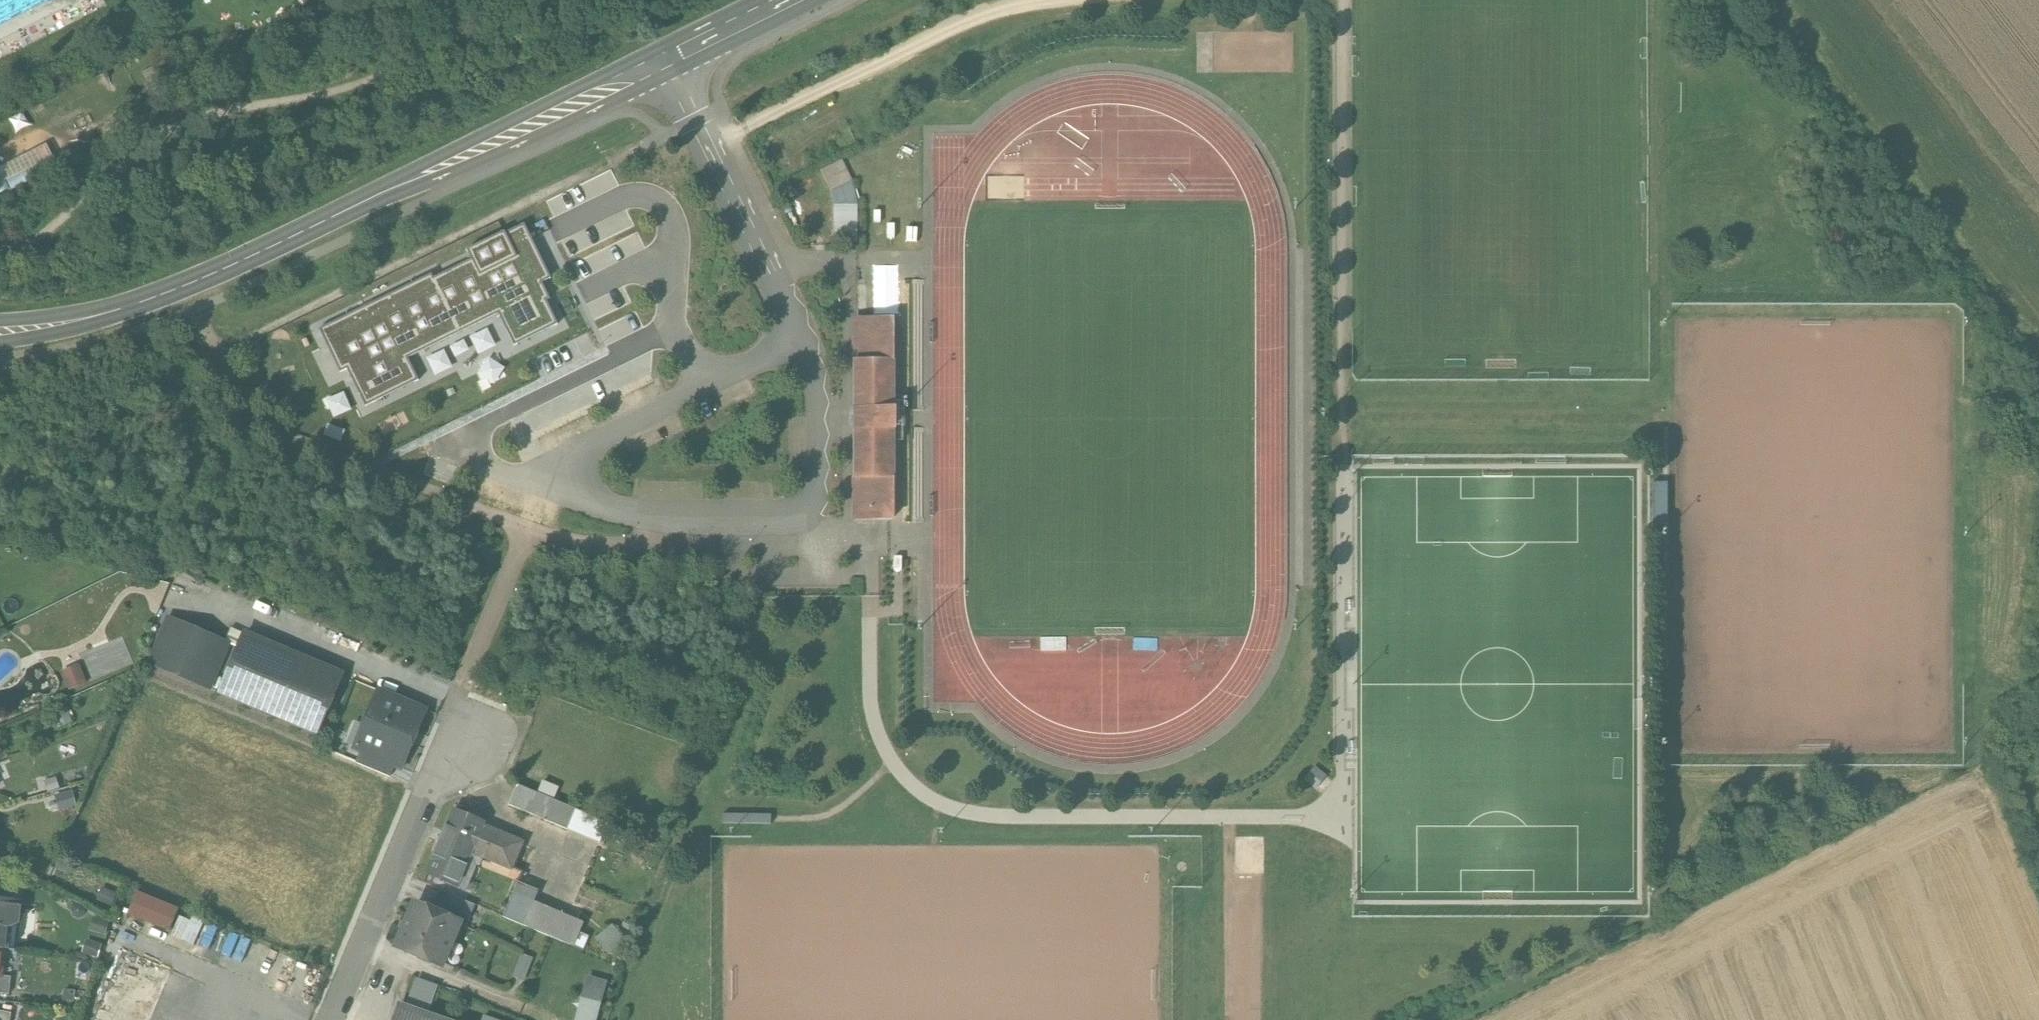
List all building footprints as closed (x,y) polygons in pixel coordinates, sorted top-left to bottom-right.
[(843,162),(821,172),(832,193),(834,206),(833,243),(858,245),(859,206),(853,182),(843,162)] [(432,275),(320,330),(341,373),(347,370),(366,407),(419,381),(408,359),(499,315),(514,346),(558,325),(547,301),(550,300),(543,284),(551,279),(525,225),(506,234),(505,232),(467,251),(472,260),(434,279),(432,275)] [(902,324),(853,325),(855,515),(904,515),(902,324)] [(1668,485),(1653,485),(1652,523),(1667,524),(1668,485)] [(229,644),(168,619),(149,664),(210,689),(229,644)] [(318,735),(343,675),(245,634),(220,694),(318,735)] [(1068,638),(1044,637),(1044,646),(1068,647),(1068,638)] [(134,667),(123,638),(80,654),(91,684),(134,667)] [(80,666),(62,673),(69,691),(87,684),(80,666)] [(351,703),(370,709),(377,689),(358,683),(351,703)] [(427,711),(379,691),(354,750),(362,754),(395,767),(403,770),(427,711)] [(395,767),(362,754),(357,764),(391,779),(395,767)] [(576,810),(518,786),(509,806),(567,831),(576,810)] [(55,796),(59,813),(77,808),(72,792),(55,796)] [(511,870),(522,844),(453,815),(428,874),(457,887),(472,853),(511,870)] [(772,816),(723,816),(723,825),(772,825),(772,816)] [(570,946),(580,922),(534,902),(539,892),(519,883),(504,918),(570,946)] [(103,888),(97,902),(113,909),(119,894),(103,888)] [(129,914),(173,930),(182,905),(138,889),(129,914)] [(449,895),(440,917),(460,925),(459,927),(465,929),(475,906),(449,895)] [(0,901),(0,950),(4,950),(6,931),(19,924),(22,904),(0,901)] [(440,917),(415,906),(398,945),(443,965),(459,927),(460,925),(440,917)] [(179,912),(173,936),(198,942),(204,918),(179,912)] [(94,917),(90,932),(106,937),(111,922),(94,917)] [(87,940),(82,955),(99,960),(103,945),(87,940)] [(9,995),(12,978),(0,977),(4,950),(0,950),(0,994),(9,995)] [(521,954),(516,978),(527,980),(532,956),(521,954)] [(576,1019),(597,1019),(606,984),(587,979),(576,1019)] [(76,992),(65,991),(63,1003),(74,1005),(76,992)] [(402,1008),(398,1019),(435,1019),(402,1008)]
